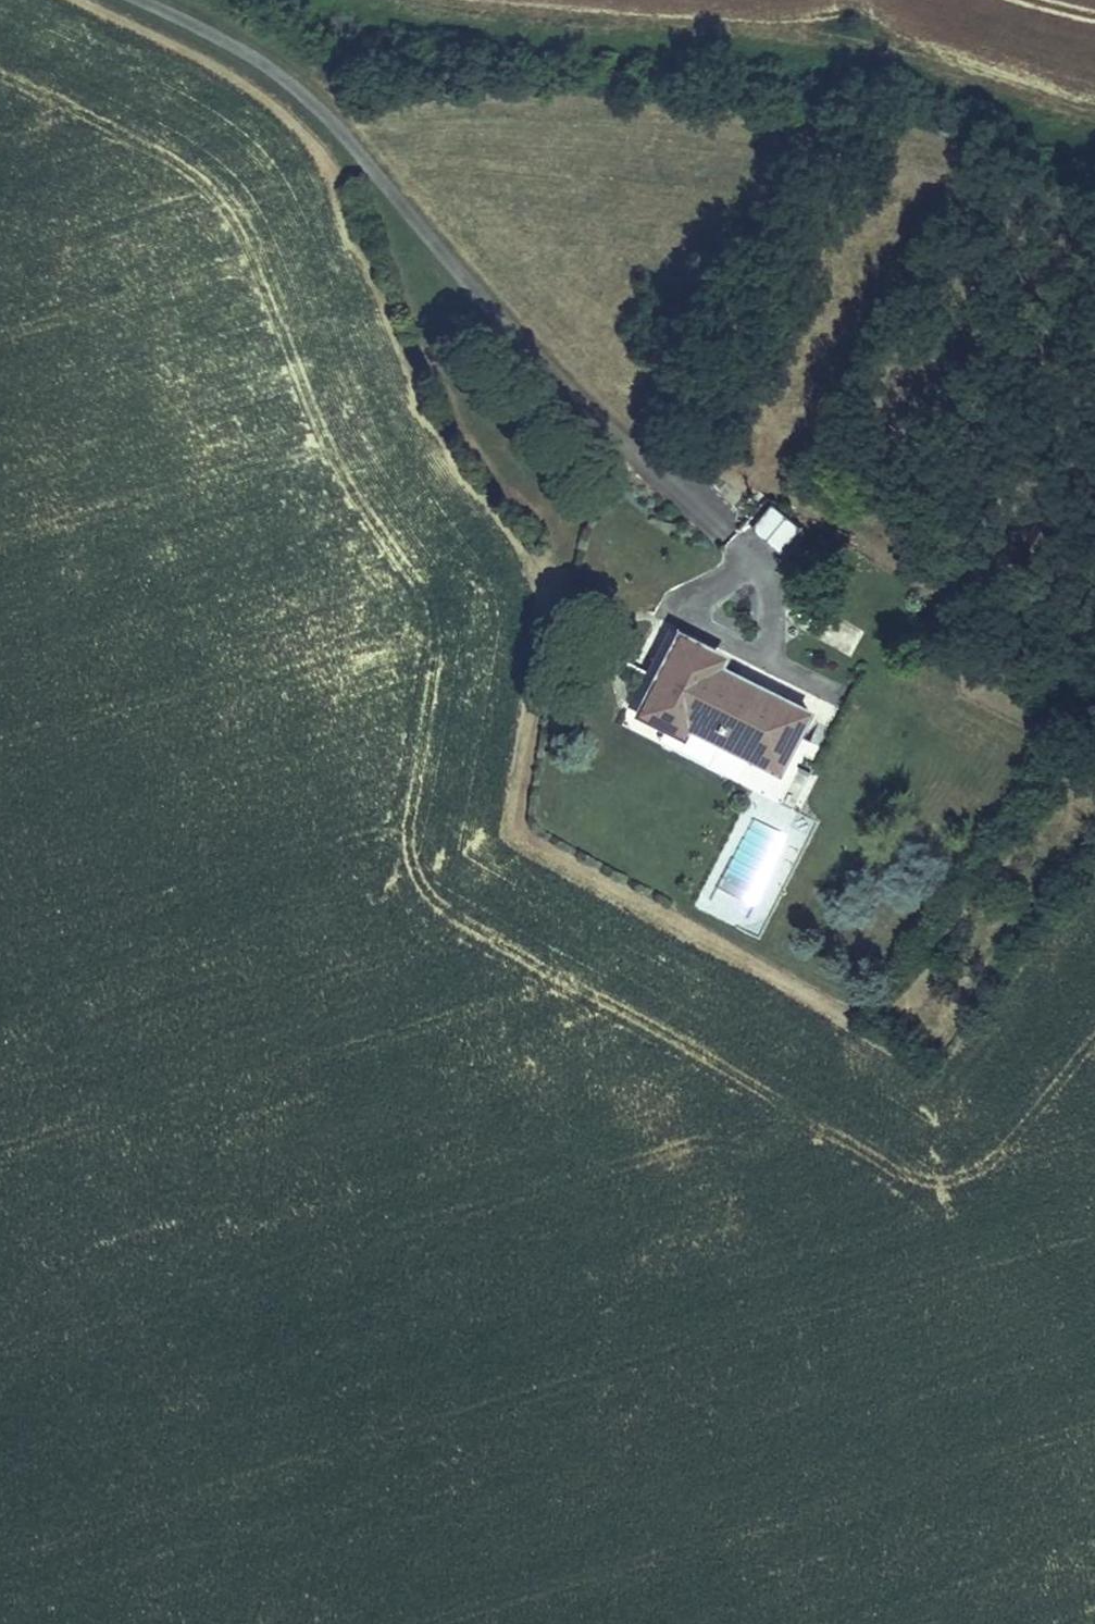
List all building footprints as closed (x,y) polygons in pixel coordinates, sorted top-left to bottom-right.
[(765,538),(787,511),(775,500),(753,527),(765,538)] [(808,711),(700,657),(705,646),(677,631),(636,713),(664,728),(669,718),(778,772),(808,711)] [(718,665),(724,655),(705,646),(700,657),(718,665)]
